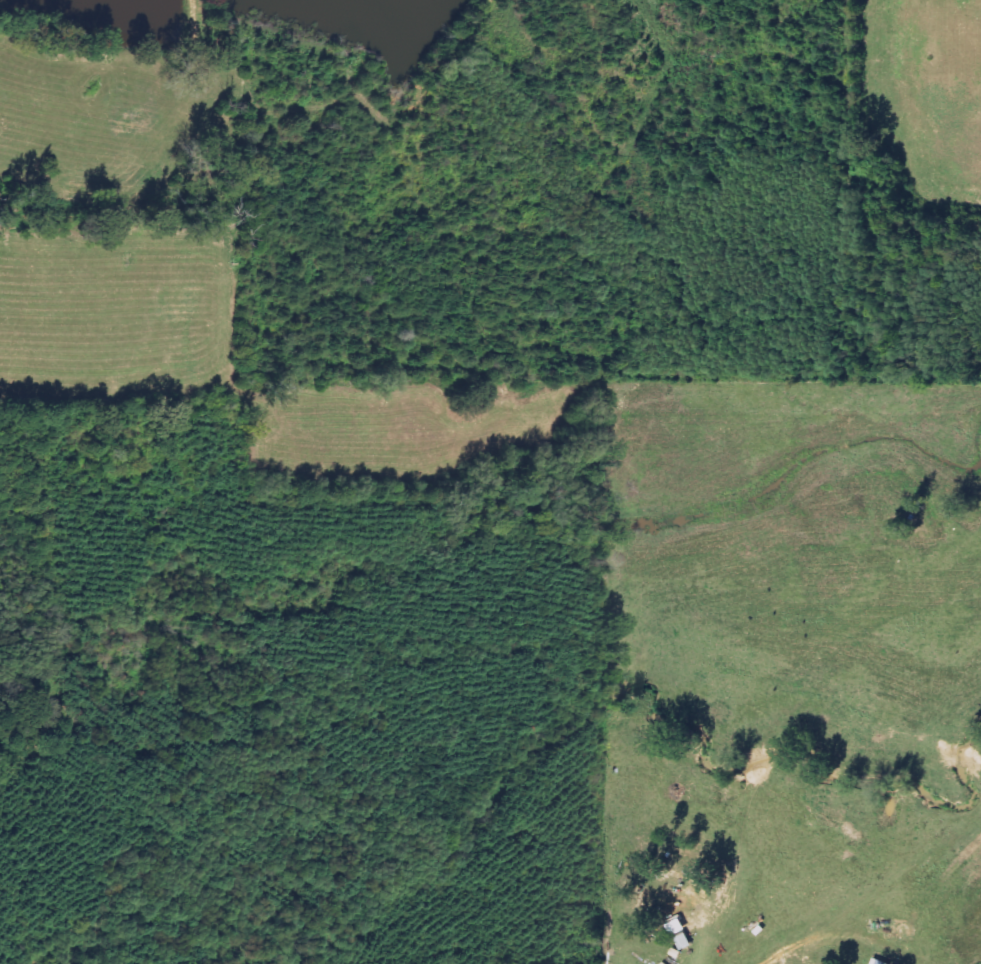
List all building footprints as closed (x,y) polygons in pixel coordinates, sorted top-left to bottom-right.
[(688,930),(682,919),(669,926),(675,937),(688,930)] [(683,951),(694,946),(688,933),(677,938),(683,951)]
